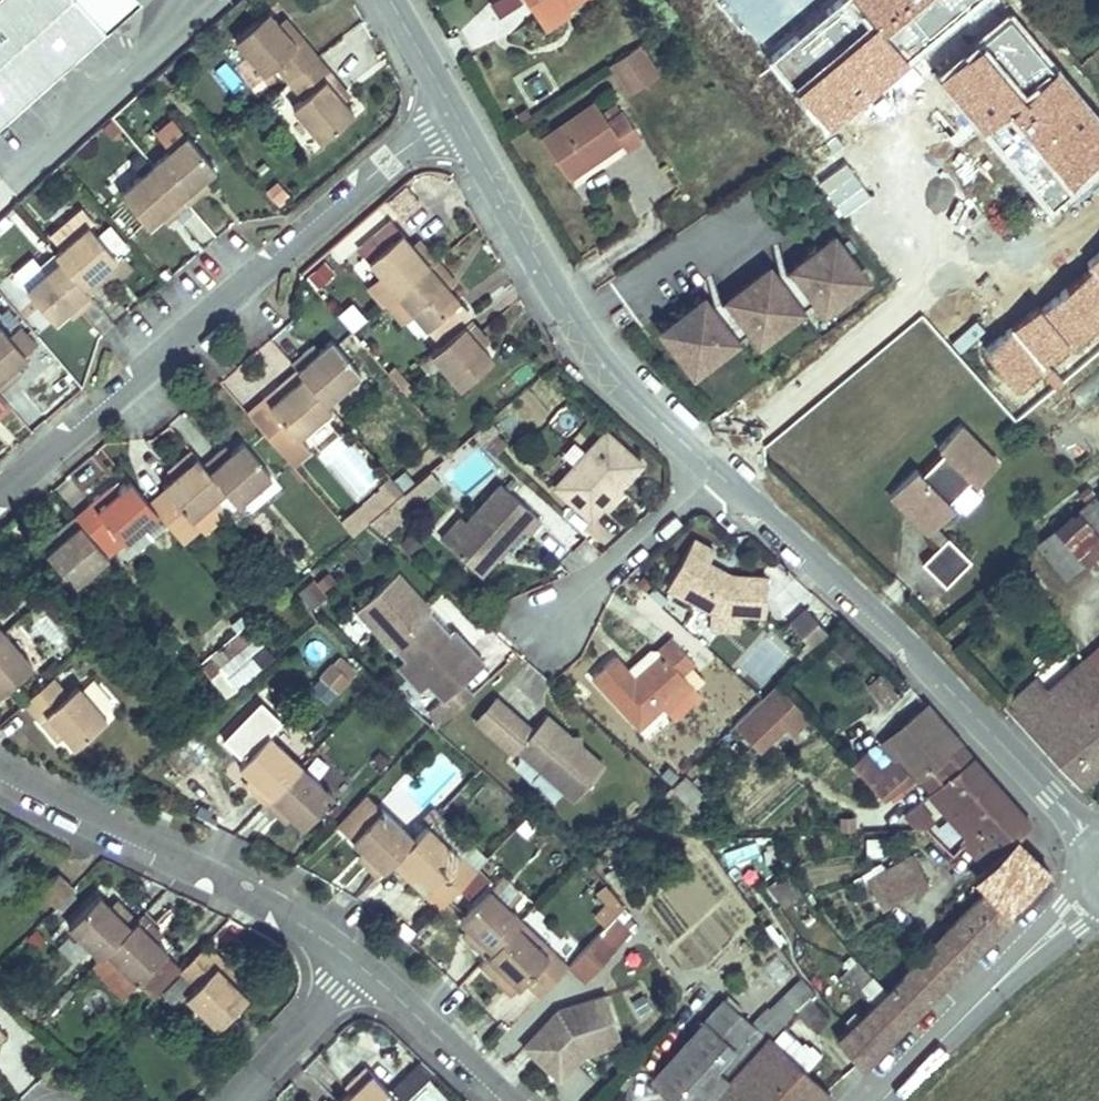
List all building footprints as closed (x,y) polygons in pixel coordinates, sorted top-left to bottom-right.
[(140,1),(139,0),(0,0),(0,125),(140,1)] [(497,15),(522,5),(520,0),(490,0),(497,15)] [(565,6),(572,0),(526,0),(538,17),(561,0),(565,6)] [(561,0),(538,17),(544,27),(567,9),(565,6),(561,0)] [(274,65),(288,82),(318,58),(289,24),(282,29),(268,13),(236,41),(264,74),(274,65)] [(629,91),(657,72),(637,44),(610,63),(629,91)] [(346,92),(318,58),(288,82),(303,99),(292,108),(320,141),(353,113),(340,97),(346,92)] [(541,72),(521,82),(531,102),(551,92),(541,72)] [(161,73),(147,85),(156,94),(163,88),(170,83),(161,73)] [(594,105),(542,142),(568,177),(620,141),(626,149),(641,139),(622,112),(607,123),(594,105)] [(159,133),(171,147),(186,135),(174,121),(159,133)] [(121,125),(108,135),(132,165),(145,156),(121,125)] [(171,147),(152,164),(187,204),(205,188),(200,182),(215,169),(186,135),(171,147)] [(152,164),(119,193),(147,226),(164,212),(170,219),(187,204),(152,164)] [(49,235),(60,249),(88,225),(92,221),(81,208),(49,235)] [(356,249),(367,262),(400,234),(389,221),(356,249)] [(54,254),(59,260),(87,293),(105,277),(100,271),(116,258),(88,225),(60,249),(54,254)] [(382,278),(396,295),(436,261),(422,244),(415,250),(400,234),(367,262),(382,278)] [(682,362),(695,352),(704,364),(748,331),(759,322),(768,334),(812,300),(823,291),(832,303),(863,279),(831,236),(790,268),(795,275),(789,280),(784,273),(776,275),(773,277),(766,268),(725,299),(730,306),(725,311),(719,304),(712,306),(709,308),(701,299),(676,319),(679,323),(674,327),(671,322),(659,332),(682,362)] [(133,266),(121,253),(116,258),(100,271),(105,277),(112,285),(133,266)] [(13,273),(26,289),(45,272),(32,257),(13,273)] [(76,314),(93,299),(87,293),(59,260),(45,272),(26,289),(53,320),(70,306),(76,314)] [(444,285),(452,278),(436,261),(396,295),(412,313),(425,328),(457,300),(444,285)] [(322,263),(309,275),(319,286),(332,274),(322,263)] [(789,280),(795,275),(790,268),(784,273),(789,280)] [(396,295),(382,278),(369,289),(384,305),(386,303),(396,295)] [(821,311),(832,303),(823,291),(812,300),(821,311)] [(412,313),(396,295),(386,303),(402,322),(412,313)] [(350,330),(367,318),(353,299),(336,311),(350,330)] [(730,306),(725,299),(719,304),(725,311),(730,306)] [(440,345),(470,320),(472,318),(457,300),(425,328),(440,345)] [(485,337),(470,320),(440,345),(431,354),(459,387),(492,359),(478,343),(485,337)] [(757,343),(768,334),(759,322),(748,331),(757,343)] [(15,377),(10,370),(26,356),(0,326),(0,390),(15,377)] [(290,364),(296,371),(325,404),(357,375),(330,343),(313,357),(308,350),(290,364)] [(692,374),(704,364),(695,352),(682,362),(692,374)] [(386,373),(396,384),(402,378),(393,367),(386,373)] [(298,438),(330,410),(325,404),(296,371),(279,385),(285,391),(252,419),(292,465),(308,449),(298,438)] [(402,378),(396,384),(405,394),(411,388),(402,378)] [(279,385),(246,413),(252,419),(285,391),(279,385)] [(11,407),(0,394),(0,416),(11,407)] [(306,432),(320,450),(338,435),(325,417),(306,432)] [(959,425),(937,447),(942,452),(970,480),(975,485),(997,463),(959,425)] [(587,518),(600,503),(617,484),(638,461),(603,429),(552,485),(587,518)] [(204,465),(224,489),(237,504),(271,475),(244,442),(227,456),(221,450),(204,465)] [(224,489),(204,465),(191,451),(174,465),(180,472),(174,476),(165,484),(168,488),(149,504),(158,515),(180,540),(198,523),(193,517),(224,489)] [(970,480),(942,452),(921,474),(948,501),(970,480)] [(465,491),(489,472),(476,455),(451,474),(465,491)] [(180,472),(174,465),(169,470),(174,476),(180,472)] [(916,469),(889,495),(904,510),(908,506),(917,515),(913,518),(927,533),(935,525),(953,507),(948,501),(921,474),(916,469)] [(378,490),(389,503),(390,502),(401,493),(390,480),(378,490)] [(124,543),(158,515),(149,504),(130,481),(114,495),(108,488),(74,517),(99,547),(116,533),(124,543)] [(465,521),(443,546),(476,577),(520,529),(525,534),(538,519),(500,484),(465,521)] [(623,489),(617,484),(600,503),(606,508),(623,489)] [(198,523),(206,531),(231,510),(237,504),(224,489),(193,517),(198,523)] [(352,535),(367,523),(389,503),(378,490),(341,523),(352,535)] [(1093,496),(1075,510),(1098,538),(1098,503),(1093,496)] [(367,523),(380,535),(402,516),(390,502),(389,503),(367,523)] [(241,523),(249,518),(237,504),(231,510),(241,523)] [(1082,563),(1098,548),(1098,538),(1075,510),(1054,529),(1082,563)] [(437,540),(443,546),(465,521),(459,516),(437,540)] [(108,557),(99,547),(74,517),(56,532),(62,539),(46,553),(74,585),(108,557)] [(935,525),(927,533),(939,545),(947,537),(935,525)] [(1036,544),(1065,578),(1082,563),(1054,529),(1036,544)] [(99,547),(108,557),(124,543),(116,533),(99,547)] [(945,585),(970,560),(947,537),(939,545),(922,562),(945,585)] [(706,564),(713,552),(692,540),(665,589),(709,613),(739,615),(763,616),(766,579),(729,576),(706,564)] [(1036,544),(1028,551),(1056,585),(1065,578),(1036,544)] [(390,645),(426,612),(428,610),(395,574),(355,610),(388,647),(390,645)] [(662,629),(673,617),(653,599),(643,612),(662,629)] [(804,611),(788,626),(811,650),(826,635),(804,611)] [(426,612),(390,645),(403,660),(427,685),(440,700),(459,683),(482,663),(468,648),(463,653),(446,634),(426,612)] [(739,615),(709,613),(708,629),(738,631),(739,615)] [(463,653),(468,648),(451,629),(446,634),(463,653)] [(255,631),(205,669),(226,697),(277,659),(255,631)] [(3,633),(0,636),(0,694),(33,666),(3,633)] [(634,729),(659,706),(686,682),(678,674),(690,663),(670,641),(659,650),(658,652),(662,656),(634,682),(624,671),(613,659),(589,680),(634,729)] [(1085,660),(1098,676),(1098,648),(1085,660)] [(648,650),(624,671),(634,682),(662,656),(658,652),(659,650),(648,650)] [(322,718),(362,673),(337,651),(298,696),(322,718)] [(427,685),(403,660),(396,666),(419,692),(427,685)] [(1033,679),(1004,707),(1080,785),(1098,768),(1098,676),(1085,660),(1071,672),(1047,694),(1035,681),(1033,679)] [(1047,694),(1071,672),(1059,660),(1035,681),(1047,694)] [(898,695),(880,676),(868,688),(886,707),(898,695)] [(68,694),(53,677),(25,702),(53,736),(59,730),(73,747),(105,719),(78,686),(68,694)] [(692,689),(686,682),(659,706),(665,713),(692,689)] [(808,717),(778,682),(736,723),(760,748),(786,722),(795,730),(808,717)] [(426,714),(437,726),(470,696),(459,683),(440,700),(426,714)] [(472,724),(484,734),(505,711),(492,700),(472,724)] [(896,760),(913,779),(915,778),(959,744),(926,707),(882,744),(896,760)] [(514,751),(573,802),(602,768),(579,749),(569,749),(568,738),(544,718),(531,734),(505,711),(484,734),(509,756),(514,751)] [(280,721),(268,733),(285,750),(297,737),(280,721)] [(248,788),(264,803),(301,765),(285,750),(268,733),(238,766),(254,781),(248,788)] [(569,749),(579,749),(578,738),(568,738),(569,749)] [(915,778),(928,793),(971,757),(959,744),(915,778)] [(913,779),(896,760),(881,773),(864,753),(850,765),(880,804),(913,779)] [(985,867),(1015,840),(1031,825),(971,757),(928,793),(969,838),(962,845),(985,867)] [(333,795),(301,765),(264,803),(281,819),(288,812),(303,827),(333,795)] [(352,840),(381,810),(367,796),(338,827),(352,840)] [(932,818),(918,802),(909,809),(924,825),(932,818)] [(378,878),(391,864),(414,840),(381,810),(352,840),(368,854),(361,862),(378,878)] [(459,856),(470,844),(438,814),(427,826),(459,856)] [(427,826),(414,840),(391,864),(407,879),(413,873),(429,888),(459,856),(427,826)] [(837,1039),(860,1066),(1050,874),(1015,840),(985,867),(975,877),(987,889),(837,1039)] [(445,903),(462,886),(473,874),(475,872),(459,856),(429,888),(445,903)] [(912,856),(866,881),(882,909),(927,884),(912,856)] [(786,868),(766,882),(781,904),(801,890),(786,868)] [(42,890),(57,905),(73,888),(58,873),(42,890)] [(429,888),(413,873),(407,879),(423,894),(429,888)] [(473,874),(462,886),(478,901),(489,889),(473,874)] [(501,877),(490,890),(520,918),(531,906),(501,877)] [(624,906),(606,885),(597,893),(606,902),(593,916),(605,926),(613,917),(624,906)] [(445,903),(429,888),(423,894),(439,909),(445,903)] [(486,957),(517,925),(522,920),(520,918),(490,890),(489,889),(478,901),(459,921),(475,935),(469,942),(486,957)] [(100,957),(105,951),(135,920),(119,903),(112,910),(97,895),(68,925),(100,957)] [(142,913),(135,920),(105,951),(138,983),(165,954),(168,951),(152,935),(157,929),(142,913)] [(629,932),(613,917),(605,926),(568,966),(583,980),(629,932)] [(517,925),(486,957),(481,963),(496,978),(502,972),(517,987),(527,977),(543,992),(568,966),(551,951),(548,955),(517,925)] [(239,974),(207,942),(181,970),(195,985),(186,994),(218,1025),(249,995),(233,980),(239,974)] [(138,983),(105,951),(100,957),(93,964),(126,996),(138,983)] [(761,965),(777,986),(792,974),(776,953),(761,965)] [(153,998),(163,988),(181,970),(165,954),(138,983),(153,998)] [(869,998),(882,987),(859,961),(846,973),(869,998)] [(186,994),(195,985),(181,970),(163,988),(178,1003),(186,994)] [(784,1021),(796,1009),(809,996),(802,989),(790,1001),(784,995),(770,1008),(784,1021)] [(558,1010),(525,1046),(552,1071),(568,1055),(576,1062),(585,1052),(622,1040),(607,994),(558,1010)] [(828,1017),(809,996),(796,1009),(815,1029),(828,1017)] [(730,1079),(727,1076),(716,1067),(754,1026),(725,1000),(652,1081),(674,1100),(710,1100),(730,1079)] [(727,1076),(764,1035),(754,1026),(716,1067),(727,1076)] [(730,1079),(733,1081),(754,1100),(822,1100),(829,1093),(769,1036),(730,1079)] [(568,1055),(552,1071),(561,1079),(576,1062),(568,1055)] [(365,1066),(348,1081),(355,1088),(341,1100),(398,1100),(365,1066)] [(733,1081),(715,1100),(754,1100),(733,1081)]
